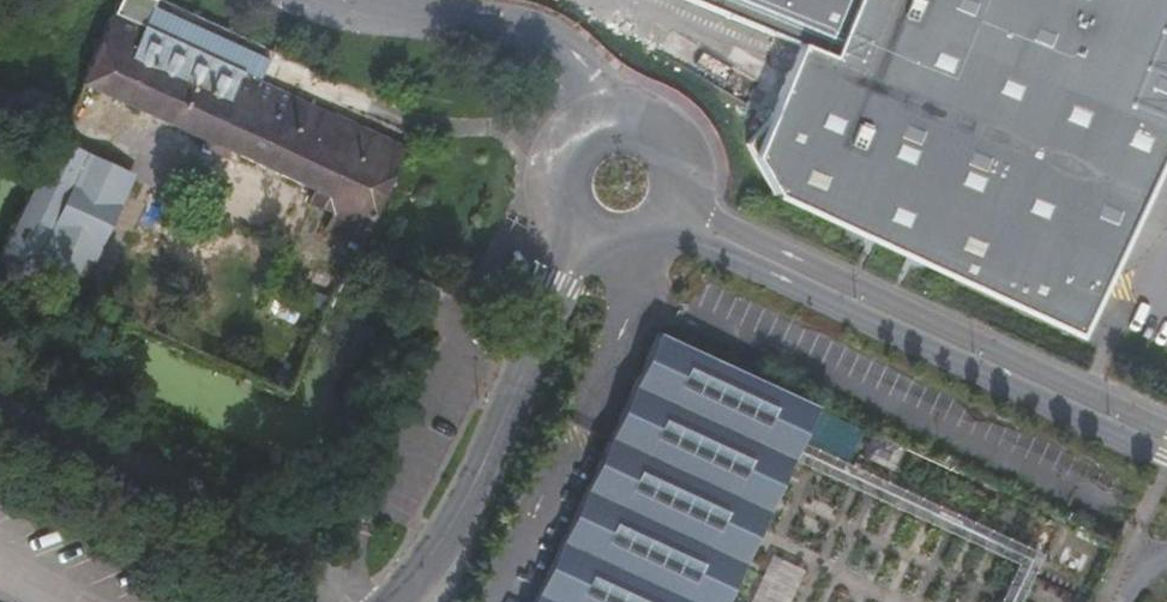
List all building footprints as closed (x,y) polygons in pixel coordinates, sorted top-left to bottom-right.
[(799,46),(771,127),(748,147),(768,199),(1083,336),(1166,158),(1166,0),(684,0),(799,46)] [(249,52),(156,10),(146,30),(260,82),(282,37),(262,25),(249,52)] [(361,248),(407,149),(260,82),(146,30),(116,16),(84,85),(204,140),(203,147),(224,157),(228,151),(314,191),(340,203),(334,216),(327,233),(361,248)] [(57,232),(93,155),(60,138),(24,218),(57,232)] [(314,191),(308,204),(334,216),(340,203),(314,191)] [(649,330),(525,601),(1075,601),(1104,539),(810,404),(649,330)]
